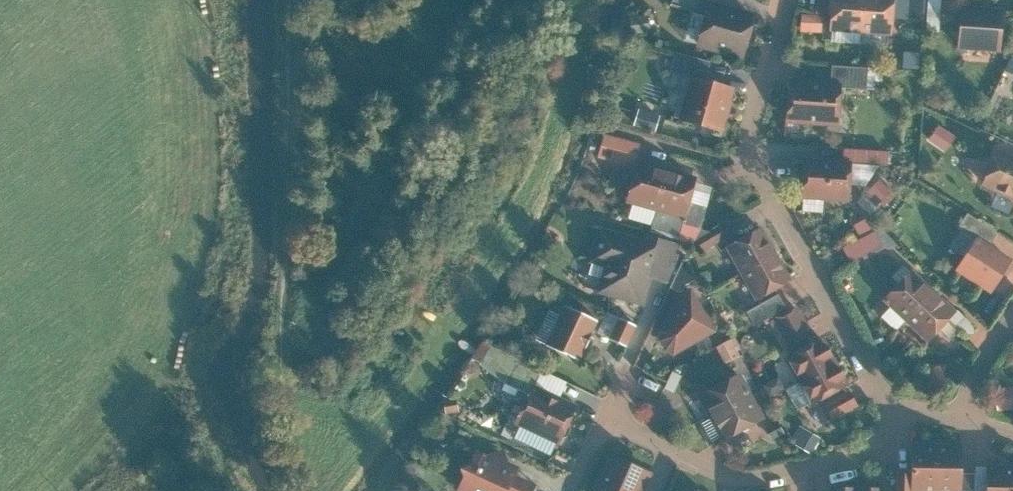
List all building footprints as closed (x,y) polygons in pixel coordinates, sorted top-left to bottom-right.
[(704,13),(707,2),(700,0),(671,0),(670,4),(704,13)] [(757,11),(711,0),(708,0),(707,2),(704,13),(696,45),(744,59),(757,11)] [(826,28),(862,30),(863,0),(828,0),(826,28)] [(862,30),(897,32),(899,0),(863,0),(862,30)] [(1002,51),(1004,7),(959,4),(957,47),(1002,51)] [(821,13),(799,13),(798,30),(821,31),(821,13)] [(922,26),(907,24),(905,39),(921,41),(922,26)] [(690,78),(704,83),(711,62),(675,51),(669,71),(690,78)] [(831,66),(831,88),(839,88),(866,89),(866,66),(831,66)] [(677,120),(716,132),(730,91),(704,83),(690,78),(677,120)] [(837,125),(839,88),(831,88),(786,85),(784,122),(837,125)] [(989,114),(1007,122),(1012,108),(1012,98),(997,92),(989,114)] [(639,109),(637,126),(657,128),(658,111),(639,109)] [(953,135),(940,126),(930,139),(943,149),(953,135)] [(636,146),(603,136),(598,153),(632,163),(636,146)] [(843,148),(842,162),(851,162),(888,164),(888,151),(843,148)] [(1000,150),(983,185),(1012,200),(1012,155),(1000,150)] [(849,202),(851,162),(842,162),(804,160),(802,198),(849,202)] [(666,175),(636,166),(627,199),(656,207),(666,175)] [(695,183),(666,175),(656,207),(686,215),(695,183)] [(892,188),(880,178),(866,197),(878,206),(892,188)] [(976,240),(987,247),(997,234),(968,214),(958,228),(976,240)] [(724,223),(695,240),(701,251),(730,234),(724,223)] [(587,260),(603,264),(595,292),(642,305),(649,279),(659,244),(651,241),(597,226),(587,260)] [(727,248),(741,274),(773,257),(759,231),(727,248)] [(871,234),(858,240),(866,260),(880,254),(871,234)] [(653,237),(651,241),(659,244),(649,279),(669,283),(679,244),(653,237)] [(990,294),(1011,265),(987,247),(976,240),(955,269),(990,294)] [(684,255),(669,288),(680,293),(684,285),(696,277),(684,255)] [(741,274),(755,300),(787,282),(773,257),(741,274)] [(929,292),(906,271),(881,297),(904,319),(929,292)] [(672,355),(715,331),(691,288),(680,293),(675,296),(659,331),(659,341),(665,351),(672,355)] [(952,313),(929,292),(904,319),(926,340),(952,313)] [(777,294),(746,311),(754,325),(785,308),(777,294)] [(544,344),(579,358),(601,311),(583,302),(578,313),(562,305),(544,344)] [(798,306),(774,319),(790,349),(814,335),(798,306)] [(626,347),(635,326),(618,319),(609,340),(626,347)] [(835,361),(822,336),(782,358),(796,382),(835,361)] [(731,340),(716,348),(724,364),(740,355),(731,340)] [(480,364),(489,348),(480,343),(471,359),(480,364)] [(503,383),(527,395),(532,384),(533,385),(541,370),(516,358),(503,383)] [(849,385),(835,361),(796,382),(809,407),(849,385)] [(946,384),(940,366),(928,369),(934,387),(946,384)] [(680,376),(672,372),(664,388),(673,392),(680,376)] [(700,399),(711,419),(750,397),(739,377),(700,399)] [(778,377),(762,385),(769,398),(785,389),(778,377)] [(512,425),(557,445),(577,406),(533,385),(532,384),(527,395),(512,425)] [(996,389),(998,407),(1012,405),(1012,391),(1012,387),(996,389)] [(849,391),(823,404),(832,420),(857,406),(849,391)] [(711,419),(722,438),(761,417),(750,397),(711,419)] [(454,398),(442,400),(444,413),(457,410),(454,398)] [(776,422),(765,428),(771,439),(782,433),(776,422)] [(819,438),(805,430),(796,445),(810,453),(819,438)] [(912,443),(912,474),(911,490),(935,490),(936,444),(912,443)] [(936,444),(935,490),(961,490),(962,444),(936,444)] [(535,485),(514,476),(517,470),(507,465),(503,449),(486,455),(474,449),(467,466),(456,471),(461,479),(455,490),(532,490),(535,485)] [(647,476),(608,458),(593,490),(640,490),(647,476)] [(984,470),(985,490),(1012,490),(1012,472),(1012,469),(984,470)] [(912,474),(896,474),(896,490),(911,490),(912,474)]
